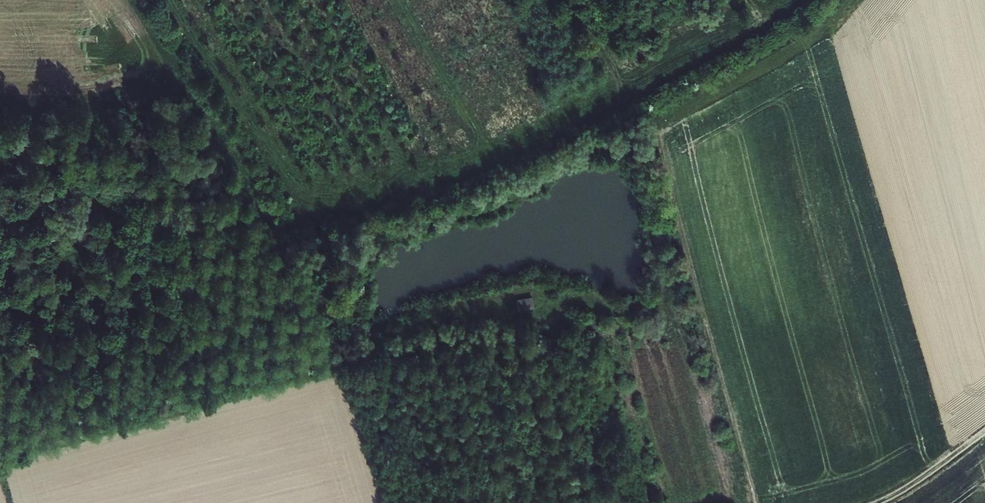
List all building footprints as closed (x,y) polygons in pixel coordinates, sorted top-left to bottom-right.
[(531,297),(515,299),(516,310),(532,309),(531,297)]
